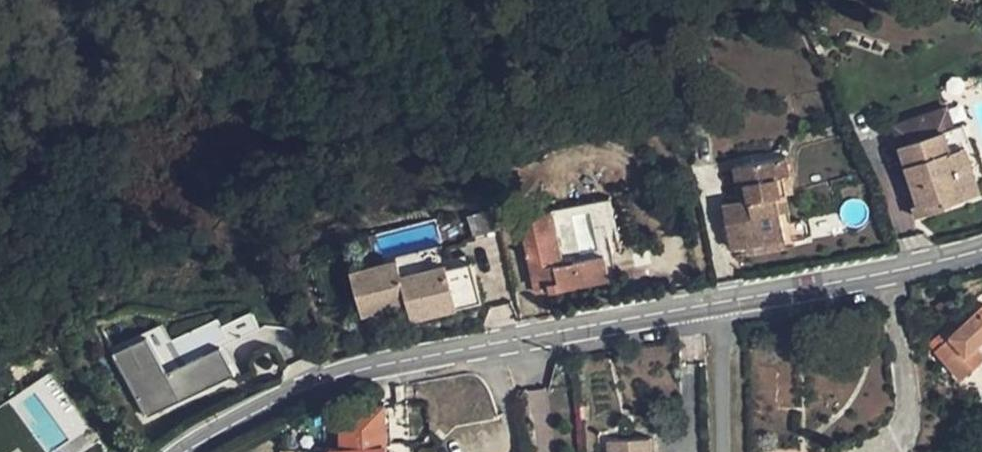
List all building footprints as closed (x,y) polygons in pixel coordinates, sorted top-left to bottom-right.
[(944,203),(980,191),(965,147),(970,145),(963,126),(954,129),(947,107),(893,126),(920,203),(911,206),(915,218),(946,207),(944,203)] [(723,205),(731,249),(785,238),(781,212),(790,211),(787,194),(784,177),(790,176),(786,157),(734,167),(738,186),(745,184),(748,200),(741,201),(723,205)] [(793,192),(790,176),(784,177),(787,194),(793,192)] [(745,184),(738,186),(741,201),(748,200),(745,184)] [(548,210),(517,218),(531,285),(547,282),(549,288),(602,275),(598,255),(560,264),(548,210)] [(787,247),(785,238),(746,246),(748,254),(787,247)] [(442,246),(351,268),(363,317),(408,306),(412,319),(483,301),(473,261),(448,267),(442,246)] [(951,324),(937,336),(944,343),(935,351),(961,381),(981,363),(981,353),(976,347),(981,341),(981,307),(965,323),(957,330),(951,324)] [(965,323),(959,317),(951,324),(957,330),(965,323)] [(148,415),(235,371),(221,344),(166,372),(148,335),(116,351),(148,415)] [(761,405),(790,404),(789,368),(759,369),(761,405)] [(342,414),(342,449),(331,450),(331,451),(387,451),(385,404),(342,414)] [(0,433),(0,451),(12,451),(0,433)] [(74,451),(104,451),(95,439),(74,451)] [(608,442),(609,451),(651,451),(651,439),(608,442)]
